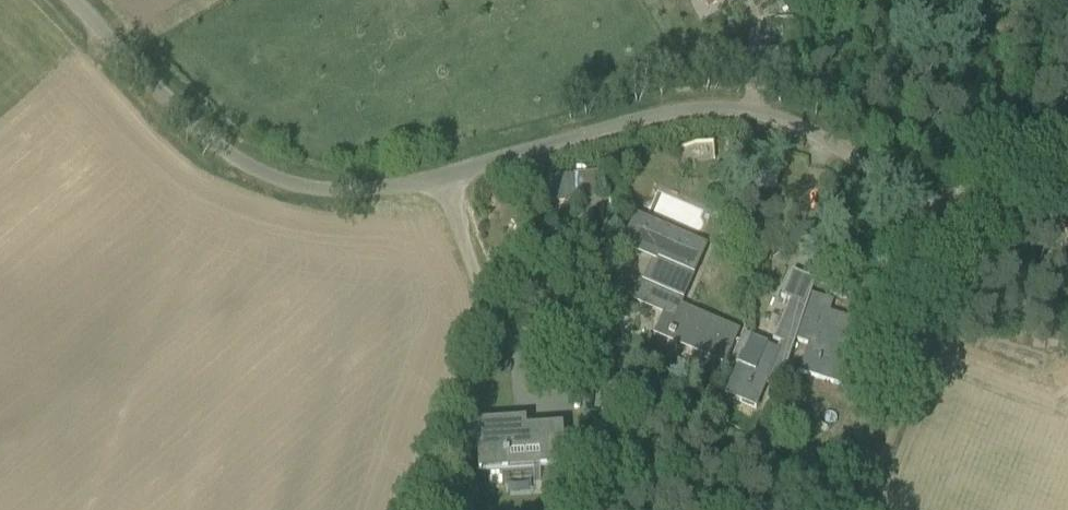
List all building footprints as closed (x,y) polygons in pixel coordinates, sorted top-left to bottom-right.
[(709,9),(725,0),(704,0),(709,9)] [(572,174),(575,200),(601,197),(598,171),(572,174)] [(678,307),(694,272),(693,272),(693,273),(680,267),(692,242),(650,223),(637,252),(636,252),(635,253),(653,261),(645,281),(642,280),(634,298),(666,312),(658,330),(668,335),(667,336),(673,339),(673,338),(725,361),(734,341),(728,338),(731,331),(678,307)] [(738,365),(726,394),(755,407),(766,383),(779,389),(816,281),(793,271),(781,298),(792,302),(775,341),(782,344),(779,352),(765,347),(766,345),(742,334),(730,361),(738,365)] [(799,370),(811,374),(831,381),(836,367),(857,374),(868,341),(854,336),(859,322),(822,310),(818,323),(809,320),(802,340),(809,343),(799,370)] [(564,461),(562,430),(561,426),(526,428),(525,420),(475,424),(478,472),(483,472),(560,466),(564,466),(564,461)]
